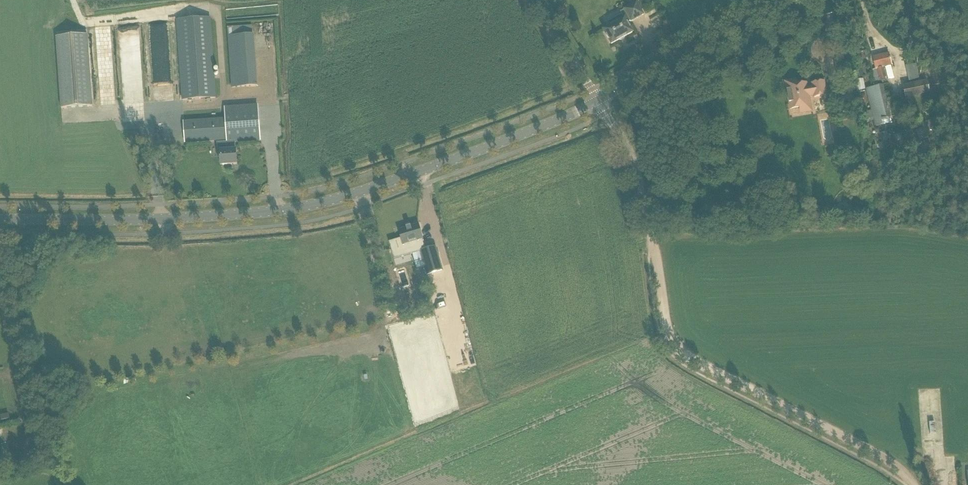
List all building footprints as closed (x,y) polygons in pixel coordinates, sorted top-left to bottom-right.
[(617,21),(610,24),(611,26),(604,30),(611,44),(619,40),(620,40),(625,38),(625,37),(632,33),(627,23),(643,15),(637,3),(620,12),(624,19),(617,23),(617,21)] [(183,100),(216,98),(211,18),(177,20),(183,100)] [(257,86),(252,25),(227,27),(231,88),(257,86)] [(87,35),(56,37),(62,108),(92,106),(87,35)] [(889,54),(873,58),(875,69),(878,82),(887,80),(884,67),(891,66),(889,54)] [(925,61),(917,63),(921,80),(929,78),(925,61)] [(861,68),(853,70),(854,78),(855,78),(862,76),(863,76),(861,68)] [(863,79),(854,81),(857,93),(865,91),(863,79)] [(826,95),(826,92),(824,82),(812,84),(812,87),(807,88),(806,84),(797,86),(796,80),(785,82),(787,92),(790,109),(800,108),(801,113),(811,111),(808,96),(814,95),(814,97),(826,95)] [(927,81),(902,86),(905,99),(911,97),(930,93),(927,81)] [(892,123),(884,89),(883,85),(867,89),(876,127),(892,123)] [(842,105),(855,103),(853,93),(840,96),(842,105)] [(186,143),(216,141),(217,157),(220,156),(221,165),(237,164),(235,142),(260,141),(257,106),(224,108),(225,119),(184,122),(186,143)] [(887,141),(886,144),(889,147),(892,148),(895,146),(896,142),(893,139),(890,139),(887,141)] [(909,157),(899,158),(900,166),(904,165),(910,165),(909,157)] [(401,238),(389,242),(394,260),(420,252),(427,275),(442,270),(435,247),(425,250),(423,241),(418,225),(411,227),(411,226),(410,227),(407,228),(406,228),(406,229),(399,231),(401,238)] [(444,297),(432,300),(434,306),(446,303),(444,297)] [(436,312),(437,319),(455,314),(453,308),(436,312)]
